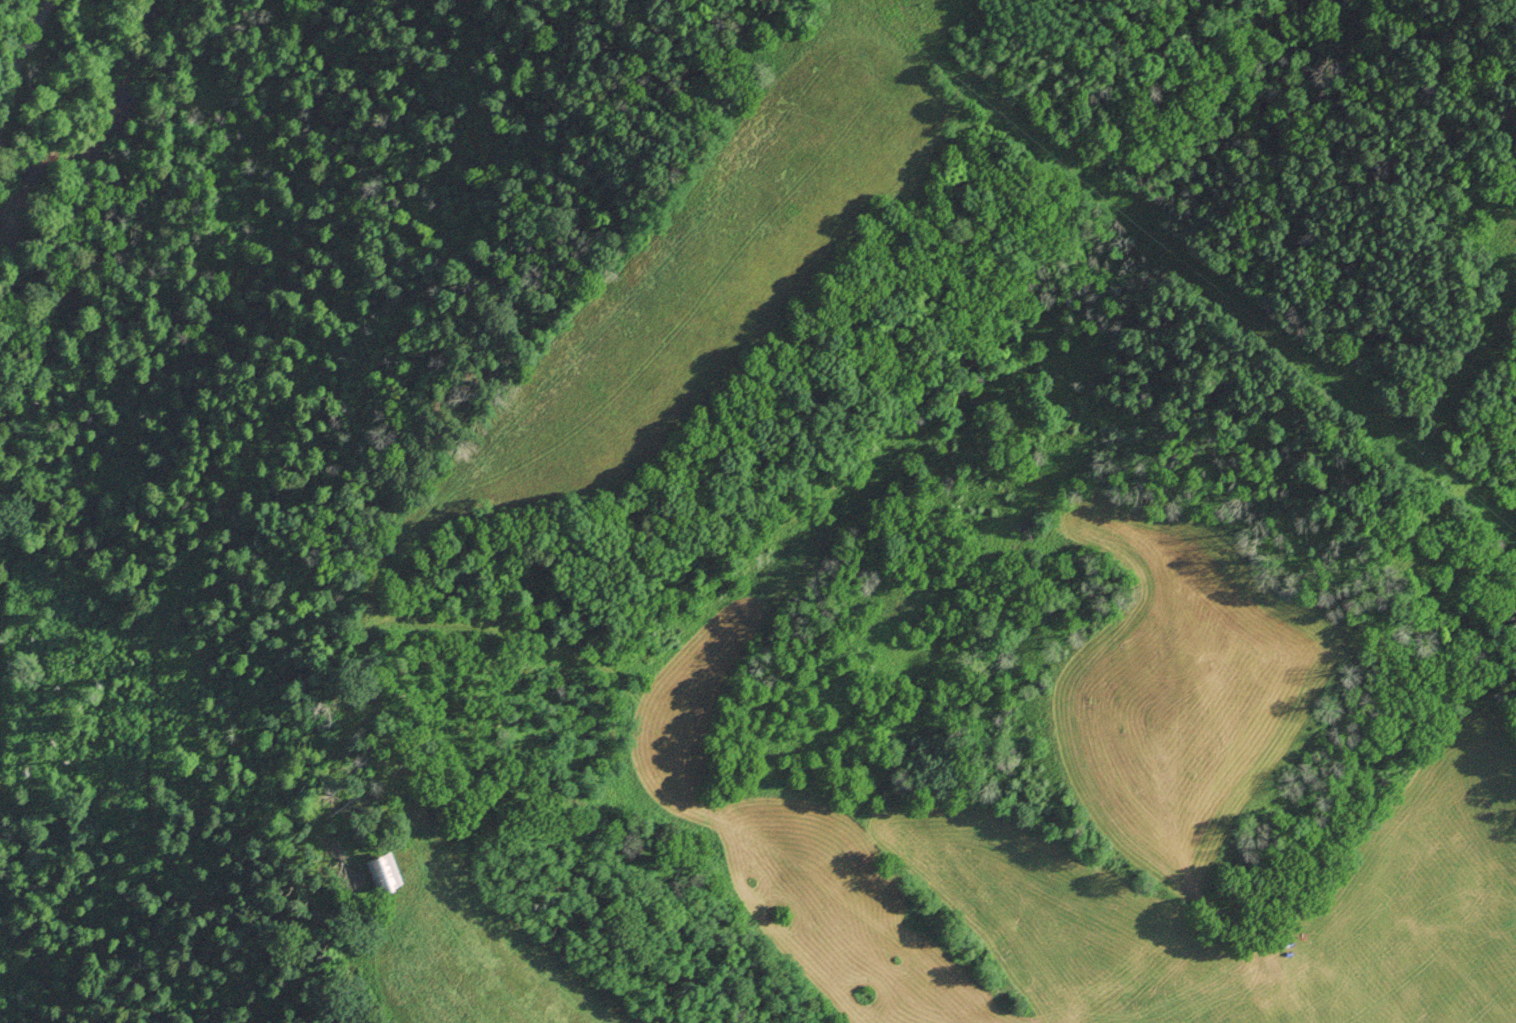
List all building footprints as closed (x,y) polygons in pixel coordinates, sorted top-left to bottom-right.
[(363,864),(387,853),(400,884),(376,894),(363,864)]
